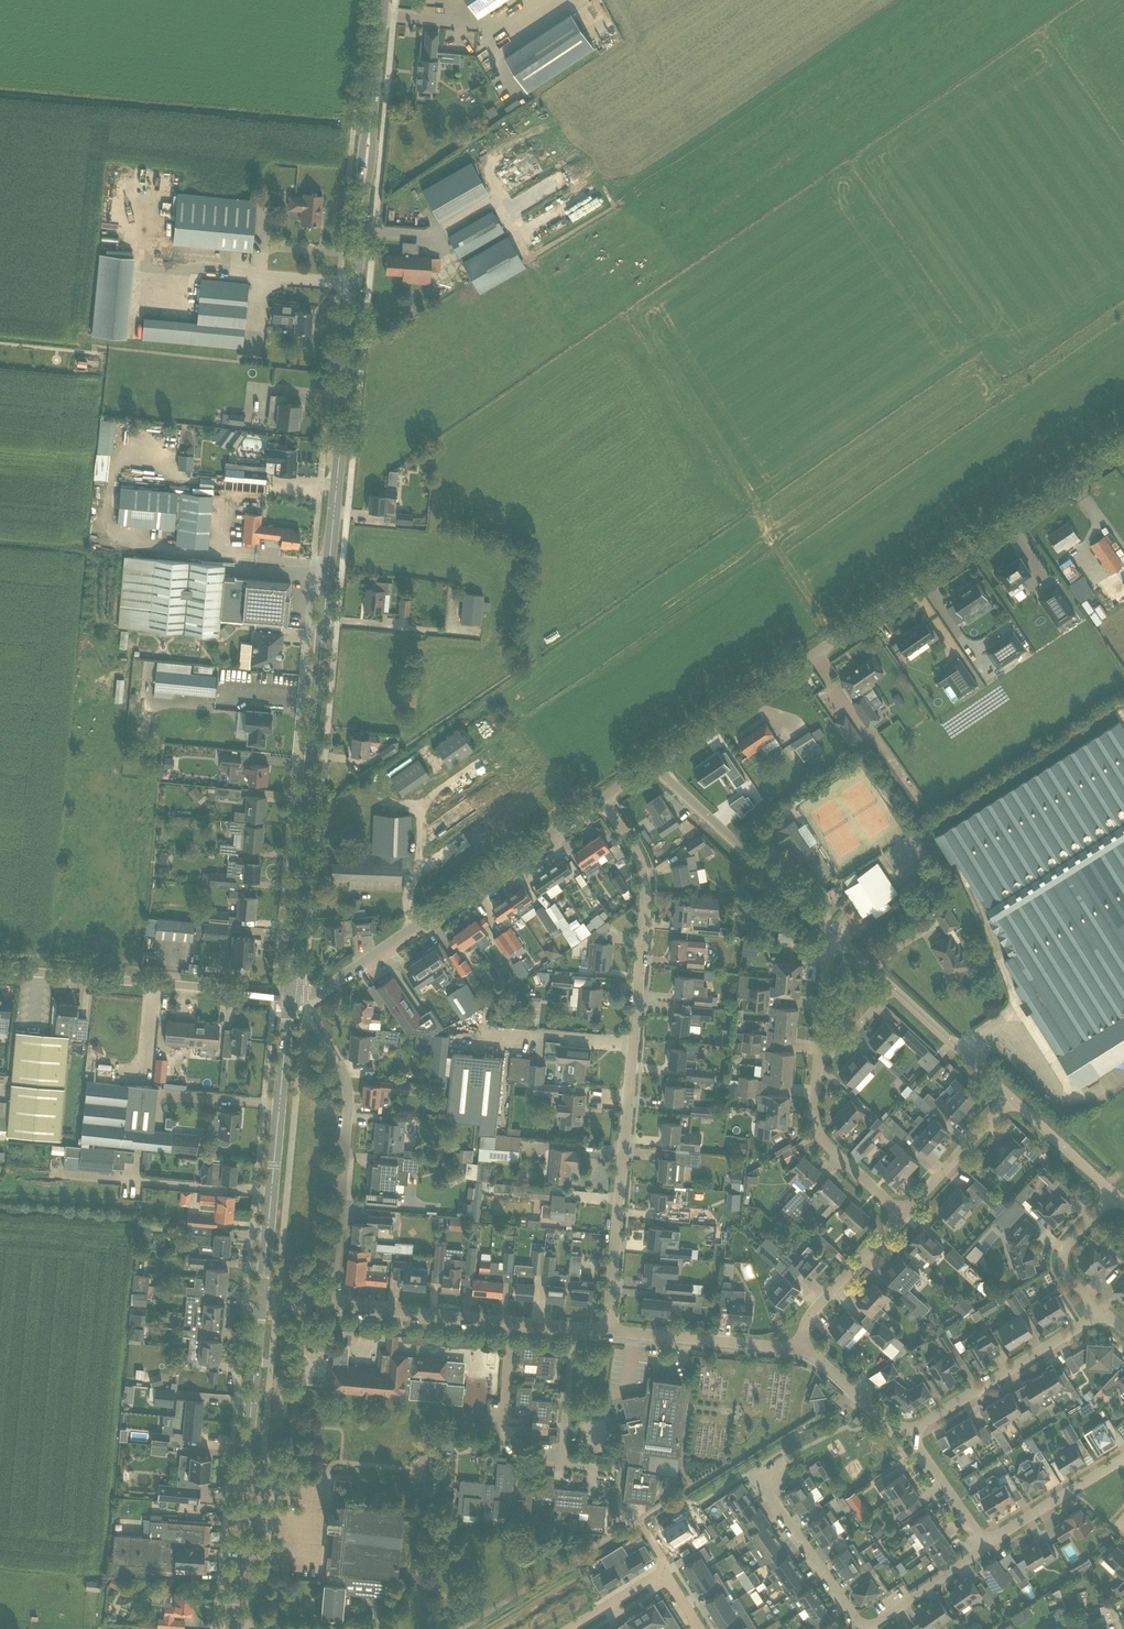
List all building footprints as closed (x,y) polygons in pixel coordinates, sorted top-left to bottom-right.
[(478,18),(488,12),(505,0),(467,0),(478,18)] [(528,92),(595,48),(572,13),(505,58),(528,92)] [(418,59),(416,88),(420,89),(432,90),(436,90),(438,60),(436,60),(437,52),(438,32),(425,31),(423,59),(418,59)] [(460,53),(437,52),(436,60),(438,60),(459,62),(460,53)] [(510,110),(522,103),(520,99),(507,107),(510,110)] [(470,162),(421,190),(438,219),(487,192),(470,162)] [(256,198),(245,197),(177,190),(172,240),(251,250),(256,198)] [(301,223),(320,225),(322,195),(304,194),(303,197),(290,196),(289,209),(302,210),(301,223)] [(503,231),(492,212),(448,236),(459,256),(503,231)] [(479,292),(523,267),(507,238),(463,263),(479,292)] [(387,255),(386,273),(403,274),(402,281),(413,282),(429,283),(430,271),(440,272),(441,258),(431,258),(414,257),(415,243),(402,242),(401,256),(398,256),(387,255)] [(134,254),(98,251),(91,333),(126,336),(134,254)] [(141,339),(241,348),(248,283),(201,278),(197,317),(197,320),(143,314),(141,339)] [(271,322),(286,323),(286,322),(289,323),(289,331),(310,333),(312,312),(297,310),(297,311),(294,311),(295,304),(273,302),(271,322)] [(270,394),(267,424),(284,426),(286,430),(291,426),(298,427),(299,414),(301,414),(302,405),(286,403),(287,396),(270,394)] [(244,415),(230,413),(229,423),(243,424),(244,415)] [(115,424),(99,423),(98,454),(114,454),(115,424)] [(237,431),(220,429),(213,438),(225,447),(237,431)] [(269,442),(269,448),(268,448),(266,459),(276,460),(275,473),(295,475),(296,464),(295,464),(296,450),(287,449),(287,444),(269,442)] [(179,454),(178,469),(193,470),(194,455),(179,454)] [(225,468),(224,479),(265,483),(266,471),(244,469),(225,468)] [(399,484),(400,470),(389,470),(389,484),(399,484)] [(224,479),(223,488),(264,492),(265,483),(224,479)] [(201,495),(176,492),(121,486),(117,524),(172,529),(177,529),(175,544),(197,546),(207,547),(212,496),(201,495)] [(368,494),(367,509),(369,509),(369,511),(380,512),(384,512),(395,513),(395,512),(397,489),(386,488),(386,492),(378,492),(378,495),(370,494),(368,494)] [(413,514),(397,512),(396,522),(412,524),(413,514)] [(246,513),(243,540),(258,542),(259,536),(281,539),(280,547),(290,548),(290,546),(298,547),(300,532),(292,531),(292,529),(260,525),(261,515),(246,513)] [(1079,539),(1074,532),(1068,523),(1048,536),(1058,550),(1065,546),(1066,548),(1079,539)] [(1111,574),(1123,565),(1104,536),(1091,545),(1111,574)] [(220,621),(276,626),(287,627),(290,582),(280,581),(223,576),(224,565),(124,556),(118,627),(218,635),(220,621)] [(1021,580),(1031,573),(1020,557),(1006,566),(1005,564),(994,571),(996,573),(995,575),(998,580),(1000,580),(1002,582),(1004,581),(1009,587),(1007,589),(1012,596),(1025,587),(1021,580)] [(1095,593),(1083,575),(1067,586),(1079,603),(1081,602),(1082,605),(1096,595),(1094,593),(1095,593)] [(1104,600),(1109,609),(1123,600),(1123,584),(1120,576),(1117,578),(1120,582),(1114,586),(1118,592),(1104,600)] [(384,591),(387,591),(387,584),(388,584),(388,582),(373,580),(372,587),(373,587),(373,589),(367,589),(364,611),(382,612),(383,601),(384,591)] [(410,580),(406,580),(404,582),(403,586),(406,588),(409,589),(412,586),(412,583),(410,580)] [(963,615),(988,598),(977,582),(951,600),(954,603),(947,608),(957,623),(964,618),(963,615)] [(1058,625),(1075,614),(1056,586),(1039,597),(1058,625)] [(463,593),(460,623),(481,624),(483,610),(490,611),(490,602),(483,601),(484,595),(463,593)] [(399,614),(409,615),(410,600),(400,599),(399,614)] [(891,645),(892,646),(896,652),(901,648),(909,659),(909,658),(907,654),(927,641),(929,645),(940,637),(933,628),(931,629),(923,617),(922,618),(923,620),(905,632),(905,633),(908,631),(909,633),(891,645)] [(228,623),(219,630),(224,637),(234,629),(228,623)] [(120,630),(119,648),(127,648),(128,630),(120,630)] [(249,668),(249,665),(262,666),(263,667),(263,668),(264,668),(266,668),(267,668),(268,668),(269,667),(269,666),(281,667),(281,664),(280,664),(281,649),(279,648),(279,644),(282,644),(283,633),(272,632),(252,630),(251,643),(241,643),(239,667),(249,668)] [(1013,632),(987,650),(998,667),(1025,649),(1013,632)] [(884,674),(872,657),(853,670),(852,668),(840,676),(853,695),(860,691),(864,696),(854,703),(858,709),(856,711),(867,726),(879,718),(873,709),(883,703),(871,686),(874,683),(873,681),(884,674)] [(959,660),(934,676),(941,686),(948,681),(959,697),(977,685),(958,657),(957,657),(959,660)] [(154,697),(173,699),(173,692),(215,697),(217,676),(156,670),(154,697)] [(117,678),(114,701),(115,701),(122,702),(124,678),(117,678)] [(508,717),(500,706),(488,715),(496,726),(508,717)] [(272,712),(261,711),(246,710),(244,730),(249,730),(247,744),(254,745),(265,746),(266,732),(270,732),(272,712)] [(843,734),(854,727),(846,715),(835,722),(843,734)] [(934,837),(942,849),(951,863),(952,863),(956,860),(974,887),(986,906),(992,916),(988,919),(1010,955),(1004,959),(1019,983),(1016,985),(1079,1086),(1123,1058),(1123,726),(1120,720),(934,837)] [(775,737),(772,732),(765,723),(738,741),(748,756),(762,747),(775,737)] [(190,725),(182,729),(188,740),(189,743),(197,739),(196,736),(190,725)] [(843,734),(851,746),(861,738),(854,727),(843,734)] [(820,728),(812,733),(816,740),(825,734),(820,728)] [(473,749),(459,730),(434,747),(448,767),(473,749)] [(792,742),(804,761),(822,750),(816,740),(812,733),(810,731),(792,742)] [(378,744),(379,737),(368,736),(368,739),(353,737),(351,754),(367,755),(368,743),(378,744)] [(780,744),(775,737),(762,747),(766,753),(780,744)] [(391,743),(378,752),(384,761),(397,751),(391,743)] [(719,752),(694,769),(704,784),(725,769),(732,779),(741,773),(726,750),(720,754),(719,752)] [(240,756),(220,754),(219,764),(239,766),(240,756)] [(165,757),(164,767),(172,768),(173,758),(165,757)] [(239,771),(238,782),(242,782),(248,783),(256,783),(267,784),(269,765),(258,764),(243,763),(243,772),(239,771)] [(424,775),(418,765),(395,779),(402,789),(424,775)] [(192,797),(200,790),(196,785),(188,791),(192,797)] [(215,794),(214,796),(241,799),(242,789),(215,786),(215,794)] [(743,793),(729,803),(741,814),(754,804),(748,794),(745,796),(743,793)] [(653,813),(650,815),(663,835),(679,824),(660,795),(647,804),(653,813)] [(235,821),(256,823),(256,819),(264,820),(266,797),(248,796),(246,812),(234,811),(234,820),(235,820),(235,821)] [(787,803),(781,807),(785,814),(791,810),(787,803)] [(332,859),(331,879),(349,879),(349,887),(400,889),(401,878),(401,867),(411,867),(412,854),(408,854),(409,832),(409,827),(409,815),(375,814),(373,853),(361,852),(350,852),(350,860),(332,859)] [(230,820),(229,832),(234,832),(233,845),(237,845),(237,846),(244,846),(243,848),(250,849),(261,850),(263,827),(255,826),(256,823),(235,821),(235,820),(234,820),(230,820)] [(795,855),(800,862),(815,853),(814,852),(800,831),(793,820),(788,824),(779,830),(774,833),(783,846),(788,843),(795,855)] [(600,835),(587,843),(596,858),(601,864),(608,859),(608,860),(615,856),(600,835)] [(707,843),(701,835),(686,845),(691,853),(707,843)] [(237,845),(220,843),(219,853),(236,854),(237,845)] [(574,852),(580,861),(589,874),(594,870),(589,862),(596,858),(587,843),(574,852)] [(711,852),(706,844),(699,848),(704,856),(711,852)] [(157,861),(164,864),(168,853),(161,850),(157,861)] [(676,882),(687,880),(688,885),(700,883),(695,855),(684,857),(685,863),(673,866),(676,882)] [(234,887),(235,878),(258,880),(260,864),(246,863),(246,858),(236,857),(235,874),(210,872),(210,874),(203,873),(202,883),(209,884),(209,885),(229,887),(234,887)] [(549,870),(557,882),(573,871),(564,859),(549,870)] [(888,900),(898,893),(877,862),(858,875),(860,879),(846,889),(863,916),(872,910),(876,917),(892,906),(888,900)] [(549,870),(534,880),(540,889),(542,892),(546,889),(552,897),(563,890),(562,889),(557,882),(549,870)] [(619,873),(611,878),(622,893),(629,888),(619,873)] [(229,887),(228,901),(229,901),(238,902),(236,916),(252,918),(253,906),(256,906),(257,898),(246,897),(241,897),(242,892),(234,891),(234,887),(229,887)] [(524,887),(509,897),(517,910),(521,915),(534,906),(531,902),(533,901),(530,896),(524,887)] [(508,916),(517,910),(508,897),(493,908),(506,926),(512,922),(508,916)] [(718,915),(719,899),(692,897),(691,904),(689,904),(678,903),(677,912),(675,912),(674,922),(685,923),(696,924),(695,931),(719,933),(720,925),(703,923),(696,923),(696,913),(704,914),(718,915)] [(352,898),(351,908),(359,908),(360,898),(352,898)] [(555,903),(546,909),(571,947),(581,941),(574,931),(555,903)] [(536,910),(537,913),(550,933),(552,931),(556,936),(561,933),(543,906),(536,910)] [(946,931),(947,931),(949,935),(931,946),(941,961),(942,960),(949,971),(957,966),(960,971),(970,964),(957,943),(961,940),(953,927),(959,923),(948,906),(936,914),(946,931)] [(605,911),(599,915),(604,920),(609,916),(605,911)] [(227,924),(228,916),(228,914),(228,913),(210,912),(209,913),(200,912),(199,922),(227,924)] [(327,942),(333,941),(334,945),(344,944),(343,937),(353,936),(353,935),(376,933),(375,930),(374,915),(350,917),(350,919),(340,920),(341,925),(325,926),(327,942)] [(595,928),(603,922),(597,915),(589,921),(595,928)] [(155,937),(192,940),(194,921),(148,917),(147,917),(157,918),(155,937)] [(477,919),(466,927),(475,940),(486,932),(483,928),(489,923),(485,917),(479,921),(477,919)] [(613,944),(607,943),(609,920),(593,930),(592,942),(594,942),(592,967),(611,969),(613,944)] [(226,934),(227,924),(203,923),(202,937),(230,939),(229,952),(231,952),(231,961),(239,962),(239,965),(247,966),(248,963),(251,963),(253,937),(226,934)] [(514,950),(515,950),(523,944),(511,926),(502,932),(514,950)] [(450,941),(455,947),(461,943),(464,948),(469,945),(472,949),(478,944),(475,940),(466,927),(455,935),(457,937),(450,941)] [(506,956),(514,950),(502,932),(493,938),(506,956)] [(673,939),(672,955),(688,956),(687,965),(704,967),(705,957),(694,956),(695,950),(705,951),(706,943),(685,941),(685,940),(673,939)] [(744,939),(742,954),(750,955),(750,949),(758,950),(759,941),(744,939)] [(450,957),(443,947),(438,951),(434,946),(428,950),(429,952),(424,956),(444,985),(450,981),(445,973),(447,972),(444,968),(453,963),(453,962),(449,957),(450,957)] [(514,950),(506,956),(508,959),(516,953),(515,950),(514,950)] [(464,960),(458,951),(450,957),(449,957),(453,962),(453,963),(462,976),(472,969),(466,959),(464,960)] [(411,964),(414,968),(408,972),(417,987),(425,982),(428,985),(431,983),(437,990),(444,985),(424,956),(411,964)] [(523,959),(529,968),(533,966),(526,957),(523,959)] [(778,978),(801,980),(802,965),(774,962),(773,969),(779,970),(778,978)] [(521,980),(530,974),(524,965),(515,971),(521,980)] [(714,978),(714,969),(705,970),(706,978),(714,978)] [(542,984),(537,973),(531,976),(536,987),(542,984)] [(741,975),(740,988),(749,988),(750,976),(741,975)] [(553,984),(573,986),(573,977),(554,976),(553,984)] [(677,976),(676,993),(687,994),(692,994),(692,995),(696,996),(695,1003),(712,1005),(713,997),(707,996),(708,987),(704,986),(704,978),(688,977),(677,976)] [(403,1025),(407,1032),(418,1033),(433,1034),(434,1035),(444,1028),(431,1009),(420,1016),(393,977),(377,988),(383,997),(398,1018),(403,1025)] [(771,993),(788,994),(799,995),(801,980),(778,978),(777,986),(772,986),(771,993)] [(467,983),(447,996),(462,1020),(482,1007),(480,1005),(476,997),(467,983)] [(578,1014),(586,1014),(597,1015),(598,998),(601,998),(602,988),(591,987),(581,986),(580,996),(573,995),(572,1006),(579,1006),(578,1014)] [(767,990),(750,988),(749,988),(740,988),(739,997),(749,997),(766,999),(767,990)] [(765,1006),(766,999),(749,997),(749,1006),(765,1008),(765,1006)] [(7,1031),(10,999),(0,998),(0,1031),(7,1031)] [(358,1027),(370,1028),(370,1021),(381,1022),(382,1014),(372,1013),(374,1000),(364,999),(363,1003),(355,1002),(354,1019),(359,1020),(358,1027)] [(76,1004),(58,1003),(55,1035),(68,1036),(69,1029),(76,1030),(78,1010),(76,1010),(76,1004)] [(671,1021),(671,1027),(673,1028),(672,1030),(683,1031),(690,1032),(690,1024),(703,1025),(704,1019),(711,1020),(712,1007),(694,1005),(694,1014),(674,1013),(673,1021),(671,1021)] [(770,1013),(770,1022),(797,1024),(798,1009),(771,1006),(770,1013)] [(167,1021),(165,1043),(194,1045),(200,1046),(199,1055),(215,1056),(215,1047),(217,1047),(218,1025),(167,1021)] [(797,1024),(770,1022),(766,1021),(765,1029),(766,1030),(769,1030),(768,1037),(795,1039),(797,1024)] [(886,1022),(869,1039),(877,1047),(883,1053),(889,1058),(905,1041),(901,1037),(902,1037),(900,1035),(886,1022)] [(232,1035),(224,1034),(222,1056),(231,1056),(231,1051),(248,1052),(250,1028),(233,1027),(232,1035)] [(379,1052),(380,1041),(399,1042),(400,1032),(378,1030),(377,1038),(371,1038),(371,1036),(352,1034),(350,1058),(369,1060),(369,1052),(379,1052)] [(928,1049),(908,1030),(902,1037),(901,1037),(905,1041),(921,1056),(928,1049)] [(68,1036),(55,1035),(16,1032),(8,1118),(2,1117),(3,1101),(0,1101),(0,1134),(59,1139),(69,1036),(68,1036)] [(416,1048),(432,1050),(433,1034),(418,1033),(416,1048)] [(734,1034),(734,1040),(743,1041),(761,1043),(762,1034),(744,1033),(744,1035),(734,1034)] [(481,1132),(497,1134),(504,1058),(454,1053),(453,1056),(447,1056),(449,1036),(434,1035),(433,1034),(432,1050),(431,1058),(430,1068),(430,1073),(452,1075),(450,1087),(450,1094),(449,1101),(448,1111),(447,1119),(470,1121),(477,1122),(482,1123),(481,1132)] [(743,1041),(734,1040),(733,1049),(760,1051),(761,1043),(743,1041)] [(669,1066),(680,1067),(685,1067),(686,1058),(698,1059),(699,1043),(684,1042),(684,1050),(671,1049),(669,1066)] [(98,1043),(92,1047),(98,1056),(103,1053),(98,1043)] [(590,1049),(579,1048),(561,1046),(559,1061),(567,1062),(566,1078),(583,1080),(585,1064),(589,1064),(590,1049)] [(928,1049),(921,1056),(918,1061),(930,1071),(939,1061),(940,1060),(928,1049)] [(762,1050),(762,1057),(763,1057),(762,1065),(793,1068),(794,1052),(774,1051),(762,1050)] [(860,1050),(839,1072),(855,1086),(859,1090),(866,1082),(862,1078),(875,1064),(868,1057),(860,1050)] [(530,1058),(511,1056),(509,1080),(535,1081),(543,1082),(544,1065),(530,1064),(530,1058)] [(153,1080),(162,1081),(165,1081),(167,1059),(155,1058),(153,1080)] [(928,1073),(935,1079),(945,1067),(939,1061),(930,1071),(928,1073)] [(111,1072),(112,1063),(101,1062),(99,1070),(111,1072)] [(793,1068),(762,1065),(761,1075),(764,1076),(763,1081),(791,1083),(793,1068)] [(715,1081),(716,1070),(687,1068),(686,1079),(715,1081)] [(757,1087),(758,1078),(740,1077),(739,1085),(757,1087)] [(951,1083),(957,1089),(952,1094),(967,1108),(977,1097),(956,1077),(951,1083)] [(181,1134),(172,1133),(153,1130),(158,1087),(152,1087),(87,1080),(80,1141),(185,1153),(196,1154),(197,1143),(180,1141),(181,1134)] [(402,1091),(403,1083),(381,1081),(381,1085),(365,1084),(363,1104),(383,1106),(384,1090),(402,1091)] [(534,1092),(543,1092),(558,1094),(559,1084),(544,1082),(543,1082),(535,1081),(534,1092)] [(908,1095),(913,1089),(910,1086),(908,1084),(901,1093),(906,1097),(908,1095)] [(666,1102),(677,1103),(682,1103),(682,1102),(694,1103),(695,1088),(684,1087),(684,1086),(668,1085),(666,1102)] [(756,1095),(756,1093),(757,1087),(739,1085),(739,1093),(756,1095)] [(434,1086),(433,1092),(450,1094),(450,1087),(434,1086)] [(919,1094),(913,1089),(908,1095),(914,1101),(927,1113),(933,1107),(928,1102),(925,1099),(919,1094)] [(957,1120),(967,1108),(952,1094),(946,1089),(940,1095),(936,1100),(933,1097),(928,1102),(933,1107),(938,1112),(943,1107),(957,1120)] [(564,1093),(563,1103),(559,1103),(558,1113),(562,1113),(561,1127),(571,1127),(571,1122),(582,1123),(583,1108),(585,1108),(586,1094),(564,1093)] [(758,1109),(768,1110),(789,1112),(790,1096),(779,1095),(770,1094),(759,1093),(759,1101),(758,1109)] [(832,1118),(846,1131),(864,1112),(850,1099),(832,1118)] [(441,1100),(441,1107),(448,1111),(449,1101),(441,1100)] [(718,1109),(713,1108),(693,1107),(692,1114),(712,1116),(717,1116),(718,1109)] [(788,1127),(789,1112),(768,1110),(768,1117),(759,1117),(758,1124),(759,1124),(758,1135),(770,1136),(770,1132),(771,1133),(772,1128),(770,1128),(771,1125),(788,1127)] [(878,1127),(883,1121),(884,1121),(872,1110),(864,1119),(875,1130),(878,1127)] [(237,1138),(238,1126),(240,1126),(241,1112),(230,1111),(225,1111),(220,1111),(219,1115),(216,1115),(215,1115),(212,1117),(211,1125),(213,1128),(214,1128),(218,1128),(217,1137),(219,1137),(219,1140),(220,1143),(223,1144),(226,1145),(228,1143),(230,1141),(230,1138),(237,1138)] [(913,1119),(917,1123),(937,1141),(948,1129),(933,1116),(928,1121),(919,1113),(913,1119)] [(905,1141),(910,1136),(927,1152),(937,1141),(917,1123),(908,1133),(889,1115),(884,1121),(883,1121),(896,1133),(896,1134),(902,1139),(903,1139),(905,1141)] [(375,1147),(386,1148),(403,1149),(405,1117),(392,1116),(391,1123),(379,1122),(378,1130),(380,1130),(379,1135),(376,1135),(375,1147)] [(171,1132),(172,1125),(175,1125),(176,1118),(166,1117),(164,1131),(171,1132)] [(896,1133),(883,1121),(878,1127),(883,1132),(891,1139),(896,1134),(896,1133)] [(678,1148),(699,1150),(701,1135),(680,1133),(681,1124),(664,1122),(663,1139),(679,1140),(678,1148)] [(875,1143),(875,1144),(879,1139),(878,1137),(883,1132),(878,1127),(875,1130),(868,1137),(875,1143)] [(518,1162),(521,1136),(497,1134),(481,1132),(479,1150),(479,1151),(478,1163),(477,1178),(477,1180),(490,1181),(492,1160),(518,1162)] [(987,1160),(995,1167),(1002,1173),(1009,1166),(1014,1172),(1021,1164),(1015,1159),(1025,1148),(1024,1147),(1009,1133),(998,1145),(999,1146),(987,1160)] [(1033,1161),(1043,1150),(1027,1135),(1021,1141),(1029,1149),(1027,1151),(1029,1153),(1027,1155),(1033,1161)] [(793,1146),(787,1136),(771,1145),(776,1155),(793,1146)] [(865,1155),(875,1144),(875,1143),(868,1137),(858,1149),(865,1155)] [(746,1153),(747,1143),(733,1142),(732,1152),(746,1153)] [(898,1153),(892,1159),(907,1173),(918,1162),(896,1142),(892,1147),(898,1153)] [(79,1168),(112,1171),(112,1168),(124,1169),(124,1161),(134,1162),(135,1151),(114,1149),(114,1148),(81,1145),(81,1146),(65,1145),(64,1155),(79,1156),(79,1168)] [(795,1145),(782,1152),(785,1158),(787,1162),(801,1154),(798,1150),(795,1145)] [(452,1160),(473,1162),(474,1149),(460,1148),(460,1151),(453,1150),(452,1160)] [(550,1179),(559,1180),(570,1181),(572,1160),(580,1161),(581,1152),(570,1151),(553,1148),(550,1179)] [(144,1151),(143,1160),(151,1161),(152,1152),(144,1151)] [(670,1178),(675,1179),(684,1180),(685,1165),(689,1165),(690,1161),(700,1162),(701,1152),(689,1151),(689,1153),(674,1152),(673,1159),(661,1158),(659,1177),(665,1178),(670,1178)] [(907,1173),(892,1159),(886,1154),(876,1165),(897,1185),(907,1173)] [(64,1155),(63,1167),(79,1168),(79,1156),(64,1155)] [(796,1190),(798,1192),(782,1209),(788,1215),(807,1194),(803,1190),(807,1185),(808,1186),(821,1172),(803,1155),(790,1169),(791,1170),(785,1176),(792,1183),(798,1188),(796,1190)] [(201,1166),(200,1177),(202,1177),(201,1183),(222,1184),(223,1182),(235,1183),(237,1164),(223,1163),(223,1159),(204,1157),(203,1162),(203,1166),(201,1166)] [(407,1170),(407,1162),(374,1159),(374,1164),(370,1163),(366,1203),(398,1206),(399,1191),(396,1191),(397,1183),(408,1184),(409,1171),(407,1170)] [(466,1177),(477,1178),(478,1163),(467,1162),(466,1177)] [(1067,1187),(1044,1166),(1037,1174),(1056,1191),(1038,1211),(1054,1226),(1062,1218),(1060,1216),(1071,1203),(1061,1194),(1067,1187)] [(453,1171),(458,1183),(465,1180),(460,1168),(453,1171)] [(741,1183),(742,1173),(730,1172),(730,1182),(741,1183)] [(753,1175),(745,1174),(744,1187),(743,1195),(749,1195),(750,1188),(753,1188),(753,1175)] [(828,1178),(820,1186),(815,1192),(825,1201),(819,1207),(826,1214),(832,1208),(833,1208),(845,1195),(828,1178)] [(976,1179),(970,1185),(984,1199),(992,1206),(989,1209),(997,1216),(1005,1207),(999,1201),(976,1179)] [(475,1181),(472,1221),(479,1221),(483,1182),(475,1181)] [(550,1189),(521,1187),(520,1196),(549,1199),(550,1189)] [(959,1187),(939,1208),(947,1216),(954,1223),(961,1215),(974,1202),(963,1192),(959,1187)] [(182,1190),(180,1203),(190,1205),(192,1191),(182,1190)] [(200,1193),(199,1203),(208,1203),(207,1210),(215,1211),(214,1219),(231,1220),(234,1197),(200,1193)] [(666,1202),(674,1203),(674,1199),(675,1195),(664,1194),(653,1193),(652,1208),(663,1209),(665,1209),(666,1202)] [(728,1193),(727,1208),(740,1210),(741,1194),(728,1193)] [(1015,1199),(1021,1204),(1025,1199),(1018,1193),(1014,1198),(1015,1199)] [(794,1220),(802,1212),(813,1200),(807,1194),(788,1215),(794,1220)] [(561,1224),(563,1224),(574,1225),(576,1203),(560,1201),(561,1196),(553,1196),(552,1205),(543,1204),(542,1216),(551,1217),(561,1218),(561,1224)] [(1025,1208),(1021,1204),(1015,1199),(1009,1206),(996,1221),(1001,1226),(1009,1226),(1025,1208)] [(844,1209),(840,1214),(849,1223),(843,1228),(848,1233),(850,1234),(851,1234),(853,1233),(856,1230),(857,1231),(869,1218),(852,1201),(844,1209)] [(459,1207),(458,1215),(464,1216),(471,1216),(472,1202),(465,1202),(464,1207),(459,1207)] [(670,1209),(668,1220),(690,1222),(691,1211),(670,1209)] [(205,1217),(188,1215),(186,1224),(204,1226),(205,1217)] [(359,1249),(372,1250),(384,1251),(393,1252),(413,1253),(414,1245),(398,1243),(398,1245),(377,1243),(378,1241),(377,1241),(377,1234),(378,1234),(379,1227),(392,1228),(393,1217),(369,1215),(368,1224),(354,1223),(353,1239),(360,1240),(359,1249)] [(1015,1259),(1020,1276),(1036,1271),(1034,1264),(1039,1263),(1034,1246),(1029,1247),(1027,1242),(1038,1230),(1025,1218),(1018,1226),(1008,1237),(1011,1249),(1009,1249),(1012,1259),(1015,1259)] [(151,1239),(152,1222),(142,1221),(140,1238),(151,1239)] [(186,1224),(186,1233),(202,1234),(206,1235),(205,1241),(201,1241),(200,1251),(203,1251),(212,1252),(218,1252),(229,1253),(230,1236),(219,1235),(215,1234),(216,1227),(204,1226),(186,1224)] [(667,1247),(668,1240),(671,1240),(672,1229),(650,1227),(648,1245),(659,1246),(667,1247)] [(943,1246),(932,1236),(924,1228),(907,1247),(914,1253),(918,1248),(923,1252),(922,1253),(930,1260),(943,1246)] [(1100,1228),(1092,1236),(1099,1243),(1107,1235),(1100,1228)] [(839,1251),(829,1241),(819,1232),(813,1237),(834,1256),(839,1251)] [(466,1273),(475,1274),(478,1240),(469,1240),(469,1246),(468,1246),(467,1260),(466,1270),(466,1273)] [(144,1254),(155,1254),(156,1242),(145,1242),(144,1254)] [(434,1270),(444,1271),(446,1244),(436,1243),(434,1270)] [(761,1243),(756,1249),(760,1253),(765,1247),(761,1243)] [(780,1249),(774,1256),(779,1260),(787,1268),(793,1261),(800,1267),(812,1279),(827,1263),(815,1251),(809,1245),(801,1254),(799,1252),(792,1260),(780,1249)] [(1093,1246),(1079,1261),(1091,1273),(1096,1267),(1105,1275),(1118,1262),(1103,1248),(1099,1252),(1093,1246)] [(491,1260),(488,1294),(503,1295),(505,1269),(513,1269),(515,1248),(506,1247),(504,1262),(503,1269),(498,1269),(499,1261),(491,1260)] [(667,1247),(666,1256),(679,1257),(697,1259),(698,1249),(692,1249),(692,1248),(678,1247),(678,1248),(673,1247),(667,1247)] [(779,1260),(774,1256),(765,1247),(760,1253),(773,1266),(774,1265),(782,1273),(787,1268),(779,1260)] [(945,1255),(959,1268),(966,1260),(952,1247),(945,1255)] [(359,1249),(350,1248),(347,1281),(387,1284),(388,1273),(387,1272),(388,1265),(373,1264),(373,1271),(367,1270),(368,1258),(371,1259),(372,1250),(359,1249)] [(536,1271),(543,1272),(545,1249),(535,1248),(532,1271),(536,1271)] [(545,1249),(543,1272),(549,1272),(547,1299),(564,1301),(566,1281),(554,1280),(557,1255),(555,1255),(556,1250),(545,1249)] [(970,1249),(965,1255),(974,1262),(979,1257),(970,1249)] [(392,1259),(393,1252),(384,1251),(383,1258),(392,1259)] [(443,1275),(443,1278),(442,1289),(460,1291),(461,1284),(465,1284),(466,1277),(461,1276),(461,1269),(466,1270),(467,1260),(463,1259),(463,1252),(453,1251),(452,1258),(450,1276),(443,1275)] [(572,1302),(587,1303),(588,1299),(593,1299),(594,1281),(580,1280),(582,1255),(572,1254),(568,1286),(573,1286),(572,1302)] [(899,1255),(882,1274),(890,1282),(896,1288),(897,1286),(904,1293),(905,1292),(906,1293),(909,1289),(921,1276),(920,1275),(913,1269),(907,1263),(899,1255)] [(666,1256),(661,1256),(660,1263),(648,1262),(647,1271),(646,1271),(645,1281),(667,1283),(668,1276),(678,1277),(679,1257),(666,1256)] [(135,1272),(147,1273),(148,1259),(136,1258),(135,1272)] [(190,1266),(203,1267),(204,1258),(190,1258),(190,1266)] [(404,1286),(426,1288),(428,1268),(412,1267),(412,1262),(395,1260),(394,1277),(405,1278),(404,1286)] [(479,1278),(475,1277),(473,1292),(488,1294),(491,1260),(480,1260),(479,1278)] [(928,1263),(923,1268),(928,1273),(933,1268),(928,1263)] [(206,1278),(227,1280),(228,1269),(207,1267),(206,1278)] [(534,1298),(535,1287),(535,1283),(536,1274),(518,1272),(517,1281),(517,1285),(516,1296),(534,1298)] [(767,1293),(783,1308),(784,1308),(784,1307),(800,1289),(801,1289),(786,1275),(785,1275),(780,1281),(779,1280),(768,1293),(767,1293)] [(148,1288),(149,1277),(135,1276),(134,1287),(148,1288)] [(186,1294),(199,1295),(213,1296),(214,1290),(226,1291),(227,1280),(206,1278),(205,1287),(186,1286),(185,1294),(186,1294)] [(720,1305),(719,1311),(726,1311),(727,1306),(730,1306),(729,1318),(751,1320),(752,1309),(753,1303),(747,1302),(744,1302),(745,1291),(733,1290),(734,1279),(733,1279),(723,1278),(721,1296),(720,1305)] [(1113,1291),(1121,1298),(1123,1297),(1123,1299),(1123,1280),(1113,1291)] [(882,1290),(874,1282),(857,1301),(865,1309),(872,1315),(877,1320),(885,1310),(881,1306),(889,1297),(882,1290)] [(692,1294),(693,1285),(668,1283),(667,1292),(674,1292),(692,1294)] [(1020,1299),(1026,1295),(1022,1289),(1016,1293),(1020,1299)] [(146,1307),(147,1293),(134,1292),(133,1306),(146,1307)] [(660,1312),(671,1313),(672,1306),(674,1306),(674,1308),(682,1309),(682,1303),(700,1305),(700,1295),(692,1294),(674,1292),(673,1300),(657,1299),(657,1297),(653,1297),(653,1298),(644,1297),(642,1311),(660,1312)] [(904,1293),(899,1299),(912,1310),(921,1318),(930,1308),(921,1300),(918,1304),(906,1293),(905,1292),(904,1293)] [(1008,1298),(1018,1313),(1025,1309),(1015,1293),(1008,1298)] [(199,1295),(199,1301),(192,1300),(191,1312),(223,1315),(224,1304),(212,1303),(213,1296),(199,1295)] [(1056,1295),(1047,1301),(1042,1304),(1038,1299),(1030,1304),(1033,1309),(1043,1324),(1056,1316),(1057,1318),(1066,1312),(1056,1295)] [(964,1296),(958,1302),(968,1311),(973,1306),(974,1305),(964,1296)] [(993,1300),(980,1309),(984,1315),(998,1307),(993,1300)] [(958,1302),(953,1307),(963,1316),(968,1311),(958,1302)] [(862,1324),(856,1318),(848,1311),(830,1329),(845,1343),(862,1324)] [(198,1330),(210,1332),(210,1325),(222,1326),(223,1323),(225,1323),(225,1316),(223,1316),(223,1315),(191,1312),(189,1330),(191,1330),(198,1330)] [(147,1315),(130,1313),(129,1324),(146,1325),(147,1315)] [(1027,1324),(1021,1314),(998,1327),(1010,1347),(1033,1333),(1027,1324)] [(876,1328),(890,1341),(898,1348),(903,1343),(895,1336),(896,1334),(881,1321),(876,1328)] [(957,1324),(949,1329),(954,1338),(962,1333),(957,1324)] [(143,1340),(144,1328),(134,1327),(133,1338),(129,1338),(128,1342),(137,1344),(138,1339),(143,1340)] [(890,1341),(876,1328),(870,1334),(884,1347),(890,1341)] [(188,1347),(188,1348),(220,1351),(221,1339),(209,1338),(210,1332),(198,1330),(191,1330),(190,1347),(188,1347)] [(973,1333),(962,1340),(966,1348),(972,1357),(978,1367),(993,1358),(988,1350),(996,1345),(987,1330),(975,1337),(973,1333)] [(955,1346),(946,1332),(938,1337),(947,1351),(955,1346)] [(335,1345),(335,1346),(333,1365),(331,1365),(329,1389),(363,1392),(362,1394),(372,1395),(372,1393),(404,1396),(404,1394),(411,1395),(411,1396),(444,1400),(444,1401),(462,1403),(465,1368),(445,1366),(446,1359),(414,1356),(414,1357),(397,1355),(397,1351),(399,1335),(389,1335),(388,1350),(381,1350),(379,1369),(348,1366),(350,1346),(335,1345)] [(405,1335),(404,1342),(430,1343),(431,1336),(405,1335)] [(475,1347),(476,1341),(450,1338),(449,1344),(475,1347)] [(525,1370),(537,1371),(539,1355),(535,1354),(536,1342),(522,1341),(520,1362),(526,1363),(525,1370)] [(1065,1358),(1070,1368),(1073,1372),(1080,1368),(1078,1366),(1086,1361),(1086,1368),(1112,1369),(1112,1362),(1117,1367),(1123,1361),(1112,1349),(1111,1349),(1111,1345),(1096,1344),(1095,1348),(1084,1348),(1072,1355),(1071,1354),(1065,1358)] [(192,1361),(192,1368),(206,1369),(207,1361),(219,1362),(220,1351),(188,1348),(187,1360),(192,1361)] [(936,1361),(934,1357),(927,1362),(943,1388),(956,1380),(951,1372),(960,1367),(951,1352),(936,1361)] [(539,1355),(537,1371),(537,1376),(554,1377),(556,1356),(539,1355)] [(888,1380),(900,1372),(893,1362),(881,1369),(888,1380)] [(1038,1375),(1050,1394),(1058,1389),(1063,1391),(1063,1389),(1072,1391),(1075,1389),(1075,1388),(1071,1381),(1068,1376),(1062,1367),(1061,1367),(1063,1370),(1058,1373),(1052,1364),(1047,1367),(1046,1370),(1038,1375)] [(136,1369),(135,1378),(143,1379),(144,1369),(136,1369)] [(210,1369),(209,1381),(217,1381),(218,1370),(210,1369)] [(149,1377),(152,1387),(163,1384),(161,1374),(149,1377)] [(1043,1398),(1050,1394),(1038,1375),(1031,1379),(1028,1379),(1022,1382),(1028,1391),(1023,1394),(1021,1392),(1025,1399),(1033,1412),(1035,1414),(1038,1412),(1040,1403),(1042,1404),(1043,1398)] [(648,1376),(646,1395),(639,1398),(638,1395),(622,1400),(629,1421),(622,1423),(620,1423),(630,1464),(629,1464),(624,1500),(655,1503),(659,1473),(678,1476),(690,1382),(648,1376)] [(534,1385),(535,1377),(525,1377),(525,1384),(534,1385)] [(1116,1383),(1110,1378),(1101,1388),(1107,1392),(1116,1383)] [(894,1380),(892,1384),(885,1392),(905,1407),(908,1409),(912,1407),(912,1408),(932,1395),(924,1381),(908,1391),(894,1380)] [(123,1400),(131,1401),(133,1385),(125,1385),(123,1400)] [(815,1385),(811,1398),(813,1397),(815,1409),(825,1408),(823,1396),(825,1396),(818,1385),(815,1385)] [(532,1408),(533,1399),(533,1394),(532,1394),(532,1387),(517,1386),(515,1407),(532,1408)] [(153,1404),(172,1406),(174,1389),(155,1387),(153,1404)] [(1072,1391),(1072,1394),(1075,1399),(1080,1396),(1075,1389),(1072,1391)] [(1090,1390),(1082,1396),(1087,1401),(1089,1400),(1094,1395),(1090,1390)] [(1011,1391),(999,1399),(1010,1417),(1017,1413),(1021,1419),(1033,1412),(1025,1399),(1018,1403),(1011,1391)] [(1094,1395),(1089,1400),(1092,1406),(1099,1402),(1094,1395)] [(184,1418),(200,1419),(202,1401),(186,1399),(186,1401),(177,1400),(176,1407),(175,1416),(184,1417),(184,1418)] [(533,1399),(532,1408),(534,1408),(533,1417),(533,1419),(533,1424),(532,1428),(542,1428),(543,1422),(550,1422),(552,1401),(533,1399)] [(1010,1417),(999,1399),(987,1406),(994,1418),(987,1422),(995,1435),(1008,1427),(1004,1421),(1010,1417)] [(1064,1416),(1061,1411),(1055,1414),(1058,1420),(1064,1416)] [(198,1437),(200,1419),(184,1418),(184,1417),(175,1416),(171,1415),(170,1427),(174,1427),(173,1435),(198,1437)] [(970,1417),(958,1424),(969,1443),(976,1439),(981,1443),(992,1437),(984,1425),(978,1429),(970,1417)] [(1116,1441),(1114,1438),(1108,1429),(1114,1425),(1109,1418),(1084,1434),(1094,1449),(1102,1444),(1104,1447),(1103,1448),(1103,1449),(1116,1441)] [(1083,1443),(1077,1434),(1071,1423),(1062,1429),(1072,1446),(1054,1457),(1064,1473),(1085,1460),(1077,1447),(1083,1443)] [(953,1444),(943,1451),(950,1463),(960,1457),(966,1453),(962,1447),(969,1443),(958,1424),(946,1432),(953,1444)] [(151,1442),(168,1444),(169,1433),(152,1432),(151,1442)] [(455,1435),(440,1434),(439,1449),(453,1450),(455,1435)] [(1032,1435),(1025,1440),(1031,1451),(1033,1449),(1035,1452),(1040,1449),(1032,1435)] [(1008,1442),(1002,1446),(1005,1451),(1011,1448),(1008,1442)] [(151,1453),(166,1454),(166,1445),(151,1444),(151,1453)] [(1019,1469),(1017,1479),(1021,1480),(1022,1482),(1028,1491),(1039,1484),(1050,1477),(1044,1468),(1040,1462),(1046,1458),(1040,1449),(1035,1452),(1033,1460),(1027,1459),(1021,1463),(1019,1469)] [(160,1481),(158,1497),(200,1501),(201,1485),(197,1484),(198,1478),(200,1478),(200,1476),(210,1477),(210,1469),(212,1469),(212,1462),(211,1462),(212,1454),(191,1452),(191,1453),(181,1452),(180,1466),(190,1467),(188,1483),(160,1481)] [(450,1453),(447,1453),(444,1455),(444,1458),(446,1461),(450,1461),(452,1459),(452,1456),(450,1453)] [(485,1483),(484,1498),(490,1498),(489,1506),(494,1506),(493,1515),(510,1516),(515,1463),(507,1462),(507,1457),(495,1456),(495,1462),(498,1462),(496,1484),(489,1483),(485,1483)] [(826,1479),(830,1476),(826,1470),(821,1473),(826,1479)] [(875,1482),(881,1491),(889,1491),(892,1497),(911,1484),(903,1472),(891,1480),(887,1474),(875,1482)] [(993,1490),(1004,1507),(1006,1506),(1007,1506),(1008,1507),(1009,1507),(1010,1506),(1011,1506),(1012,1505),(1012,1504),(1013,1503),(1012,1502),(1016,1500),(1011,1491),(1017,1487),(1008,1472),(995,1480),(989,1484),(993,1490)] [(537,1495),(554,1496),(555,1487),(553,1487),(554,1475),(539,1473),(537,1495)] [(804,1479),(800,1473),(789,1481),(793,1487),(785,1492),(792,1502),(817,1485),(810,1475),(804,1479)] [(332,1563),(335,1564),(334,1575),(345,1576),(360,1577),(361,1566),(395,1569),(396,1564),(407,1565),(411,1519),(400,1518),(400,1513),(361,1510),(361,1508),(353,1507),(353,1509),(342,1508),(343,1496),(349,1491),(350,1485),(346,1480),(339,1479),(334,1484),(333,1490),(338,1495),(337,1513),(326,1512),(325,1521),(336,1522),(335,1531),(329,1530),(329,1540),(334,1540),(332,1563)] [(459,1506),(458,1512),(464,1512),(464,1520),(479,1521),(480,1513),(481,1505),(487,1506),(489,1506),(490,1498),(484,1498),(485,1483),(461,1481),(459,1503),(459,1506)] [(721,1497),(727,1507),(723,1510),(728,1517),(728,1516),(751,1501),(740,1484),(742,1483),(742,1482),(721,1497)] [(911,1484),(892,1497),(897,1503),(893,1509),(900,1519),(903,1517),(912,1510),(908,1504),(919,1496),(911,1484)] [(1002,1509),(1004,1507),(993,1490),(989,1484),(970,1495),(980,1510),(986,1506),(992,1515),(995,1513),(996,1513),(998,1513),(999,1513),(1000,1513),(1001,1512),(1001,1511),(1002,1510),(1002,1509)] [(807,1507),(811,1513),(822,1506),(818,1500),(824,1496),(817,1485),(792,1502),(799,1512),(807,1507)] [(555,1487),(554,1496),(556,1497),(554,1509),(570,1510),(572,1489),(555,1487)] [(832,1491),(835,1496),(841,1492),(838,1487),(832,1491)] [(572,1489),(570,1510),(580,1511),(579,1518),(588,1519),(589,1512),(587,1512),(588,1503),(586,1503),(588,1491),(572,1489)] [(845,1497),(851,1505),(858,1500),(852,1492),(845,1497)] [(743,1530),(762,1517),(751,1501),(728,1516),(733,1523),(737,1520),(743,1530)] [(848,1502),(842,1506),(847,1513),(852,1509),(848,1502)] [(588,1503),(587,1512),(589,1512),(588,1519),(587,1525),(604,1526),(607,1505),(588,1503)] [(822,1506),(811,1513),(816,1519),(808,1525),(815,1535),(831,1523),(824,1514),(827,1512),(822,1506)] [(855,1511),(861,1519),(868,1514),(862,1506),(855,1511)] [(553,1509),(546,1508),(545,1517),(552,1518),(553,1509)] [(1054,1527),(1060,1536),(1062,1539),(1074,1532),(1077,1536),(1085,1531),(1088,1532),(1092,1529),(1093,1527),(1094,1526),(1086,1514),(1085,1515),(1080,1508),(1065,1518),(1066,1519),(1054,1527)] [(676,1520),(663,1528),(673,1543),(688,1534),(690,1538),(688,1539),(694,1548),(707,1540),(701,1531),(696,1534),(693,1530),(690,1532),(682,1519),(684,1518),(680,1512),(674,1516),(676,1520)] [(909,1541),(913,1538),(918,1535),(935,1523),(928,1513),(910,1525),(915,1532),(907,1538),(905,1536),(900,1540),(903,1545),(909,1541)] [(578,1518),(570,1517),(569,1528),(576,1529),(578,1518)] [(762,1517),(743,1530),(750,1540),(746,1543),(750,1549),(757,1543),(758,1544),(774,1533),(762,1517)] [(188,1568),(191,1567),(202,1568),(203,1547),(204,1546),(205,1530),(203,1529),(202,1526),(177,1524),(177,1519),(168,1518),(168,1521),(144,1520),(143,1536),(114,1534),(112,1562),(109,1561),(108,1574),(144,1576),(145,1571),(159,1571),(159,1568),(175,1569),(175,1567),(188,1568)] [(845,1529),(838,1519),(831,1523),(815,1535),(822,1545),(830,1539),(834,1546),(845,1538),(840,1532),(845,1529)] [(870,1530),(877,1537),(885,1529),(877,1522),(870,1530)] [(918,1535),(924,1545),(942,1532),(935,1523),(918,1535)] [(867,1531),(864,1526),(859,1529),(862,1534),(867,1531)] [(949,1542),(942,1532),(924,1545),(931,1554),(949,1542)] [(781,1544),(774,1533),(758,1544),(757,1543),(750,1549),(762,1565),(766,1562),(783,1551),(779,1545),(781,1544)] [(723,1542),(719,1536),(715,1538),(719,1545),(723,1542)] [(831,1557),(838,1567),(854,1556),(859,1553),(852,1543),(849,1545),(845,1538),(834,1546),(838,1552),(831,1557)] [(1023,1571),(1024,1573),(1032,1567),(1042,1561),(1044,1564),(1057,1557),(1047,1542),(1040,1546),(1037,1540),(1021,1550),(1025,1557),(1017,1562),(1023,1571)] [(949,1542),(931,1554),(938,1564),(956,1552),(949,1542)] [(622,1544),(612,1550),(625,1573),(626,1573),(625,1571),(631,1567),(633,1571),(634,1571),(645,1564),(646,1564),(644,1562),(651,1557),(644,1546),(628,1556),(622,1545),(623,1544),(622,1544)] [(1109,1553),(1105,1558),(1117,1569),(1115,1571),(1122,1578),(1123,1578),(1123,1579),(1123,1552),(1117,1545),(1109,1553)] [(691,1562),(684,1566),(692,1578),(709,1567),(705,1561),(711,1557),(706,1548),(705,1546),(697,1551),(700,1556),(691,1562)] [(1099,1554),(1103,1558),(1108,1552),(1104,1549),(1099,1554)] [(625,1573),(612,1550),(601,1557),(601,1558),(602,1557),(609,1568),(593,1578),(600,1589),(607,1585),(608,1587),(609,1587),(609,1586),(620,1579),(620,1580),(620,1579),(618,1575),(624,1571),(625,1573)] [(783,1551),(766,1562),(773,1572),(769,1575),(773,1582),(780,1577),(796,1566),(789,1555),(786,1556),(783,1551)] [(743,1570),(732,1553),(725,1557),(736,1574),(743,1570)] [(866,1562),(859,1553),(854,1556),(838,1567),(845,1577),(852,1572),(856,1578),(867,1570),(873,1566),(869,1560),(866,1562)] [(883,1553),(877,1557),(880,1561),(886,1557),(883,1553)] [(883,1562),(887,1567),(892,1564),(888,1559),(883,1562)] [(1025,1574),(1024,1573),(1023,1571),(1017,1562),(1005,1571),(996,1559),(984,1568),(989,1575),(987,1577),(995,1589),(1014,1575),(1017,1580),(1025,1574)] [(743,1568),(748,1575),(753,1571),(748,1564),(743,1568)] [(796,1566),(780,1577),(773,1582),(778,1588),(782,1585),(789,1595),(802,1586),(805,1583),(802,1578),(804,1576),(796,1566)] [(879,1575),(873,1566),(867,1570),(856,1578),(861,1584),(853,1589),(862,1602),(869,1596),(873,1602),(890,1590),(890,1589),(883,1594),(873,1579),(879,1575)] [(904,1566),(897,1571),(901,1575),(908,1571),(904,1566)] [(713,1574),(709,1567),(692,1578),(699,1589),(713,1580),(717,1586),(723,1582),(717,1571),(713,1574)] [(1074,1576),(1080,1572),(1078,1568),(1074,1567),(1070,1570),(1074,1576)] [(744,1570),(737,1574),(741,1580),(748,1576),(744,1570)] [(345,1576),(334,1575),(333,1584),(324,1583),(321,1616),(341,1618),(342,1607),(344,1593),(374,1596),(376,1579),(360,1577),(345,1576)] [(981,1594),(976,1585),(969,1576),(960,1583),(958,1584),(960,1586),(950,1593),(961,1608),(981,1594)] [(108,1584),(118,1589),(122,1582),(112,1577),(108,1584)] [(87,1580),(86,1589),(99,1591),(100,1581),(87,1580)] [(712,1597),(706,1601),(713,1612),(730,1602),(726,1595),(730,1593),(723,1582),(717,1586),(720,1592),(712,1597)] [(989,1592),(993,1598),(997,1595),(990,1584),(986,1587),(989,1592)] [(800,1611),(806,1607),(819,1597),(812,1587),(806,1591),(802,1586),(789,1595),(800,1611)] [(1052,1593),(1054,1599),(1062,1596),(1060,1588),(1052,1593)] [(191,1616),(193,1593),(174,1592),(165,1591),(164,1606),(163,1618),(158,1618),(157,1627),(174,1628),(174,1615),(191,1616)] [(989,1592),(983,1596),(988,1605),(994,1600),(993,1598),(989,1592)] [(730,1602),(713,1613),(720,1624),(731,1617),(735,1623),(749,1614),(738,1596),(730,1602)] [(755,1600),(759,1607),(765,1603),(761,1596),(755,1600)] [(806,1607),(811,1614),(807,1616),(811,1623),(802,1628),(809,1628),(814,1626),(813,1626),(815,1624),(817,1623),(827,1616),(823,1611),(827,1608),(819,1597),(806,1607)] [(924,1625),(918,1628),(934,1628),(951,1617),(940,1600),(926,1609),(925,1607),(915,1614),(924,1625)] [(641,1610),(652,1628),(661,1623),(672,1628),(677,1628),(681,1627),(667,1605),(659,1609),(655,1602),(641,1610)] [(1109,1602),(1100,1606),(1103,1615),(1096,1617),(1097,1620),(1089,1623),(1090,1627),(1085,1628),(1108,1628),(1106,1622),(1120,1618),(1117,1611),(1114,1607),(1112,1605),(1109,1602)] [(1115,1602),(1112,1605),(1114,1607),(1117,1611),(1120,1607),(1115,1602)] [(623,1628),(652,1628),(641,1610),(627,1619),(630,1625),(623,1628)] [(735,1623),(739,1628),(758,1628),(753,1620),(749,1614),(735,1623)] [(1016,1626),(1022,1622),(1017,1615),(1011,1618),(1016,1626)] [(817,1623),(815,1624),(813,1626),(814,1626),(809,1628),(842,1628),(835,1619),(820,1628),(817,1623)] [(1013,1626),(1008,1619),(1001,1624),(1005,1628),(1009,1628),(1013,1626)]
